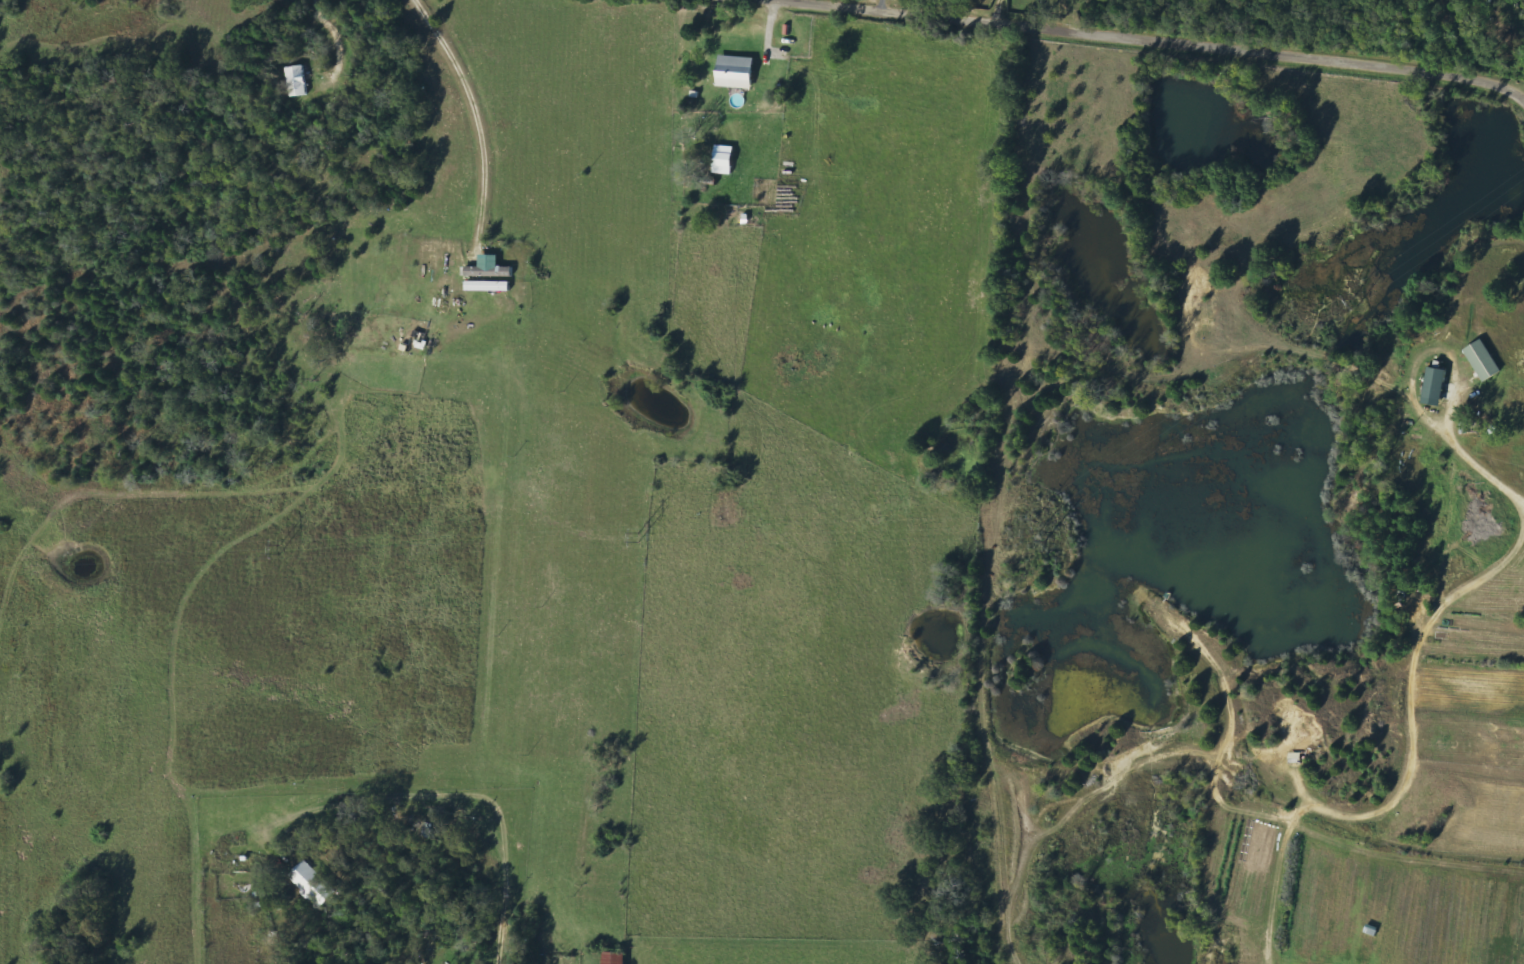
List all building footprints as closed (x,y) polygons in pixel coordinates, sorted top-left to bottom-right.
[(753,88),(754,57),(719,56),(718,87),(753,88)] [(288,67),(290,97),(307,97),(306,66),(288,67)] [(735,147),(716,145),(714,173),(732,175),(735,147)] [(511,291),(511,279),(514,279),(514,267),(467,267),(467,291),(511,291)] [(1465,350),(1484,383),(1503,372),(1483,339),(1465,350)] [(1442,407),(1448,371),(1430,367),(1423,403),(1442,407)] [(319,909),(337,892),(306,860),(288,877),(319,909)] [(604,954),(604,963),(625,963),(625,954),(604,954)]
